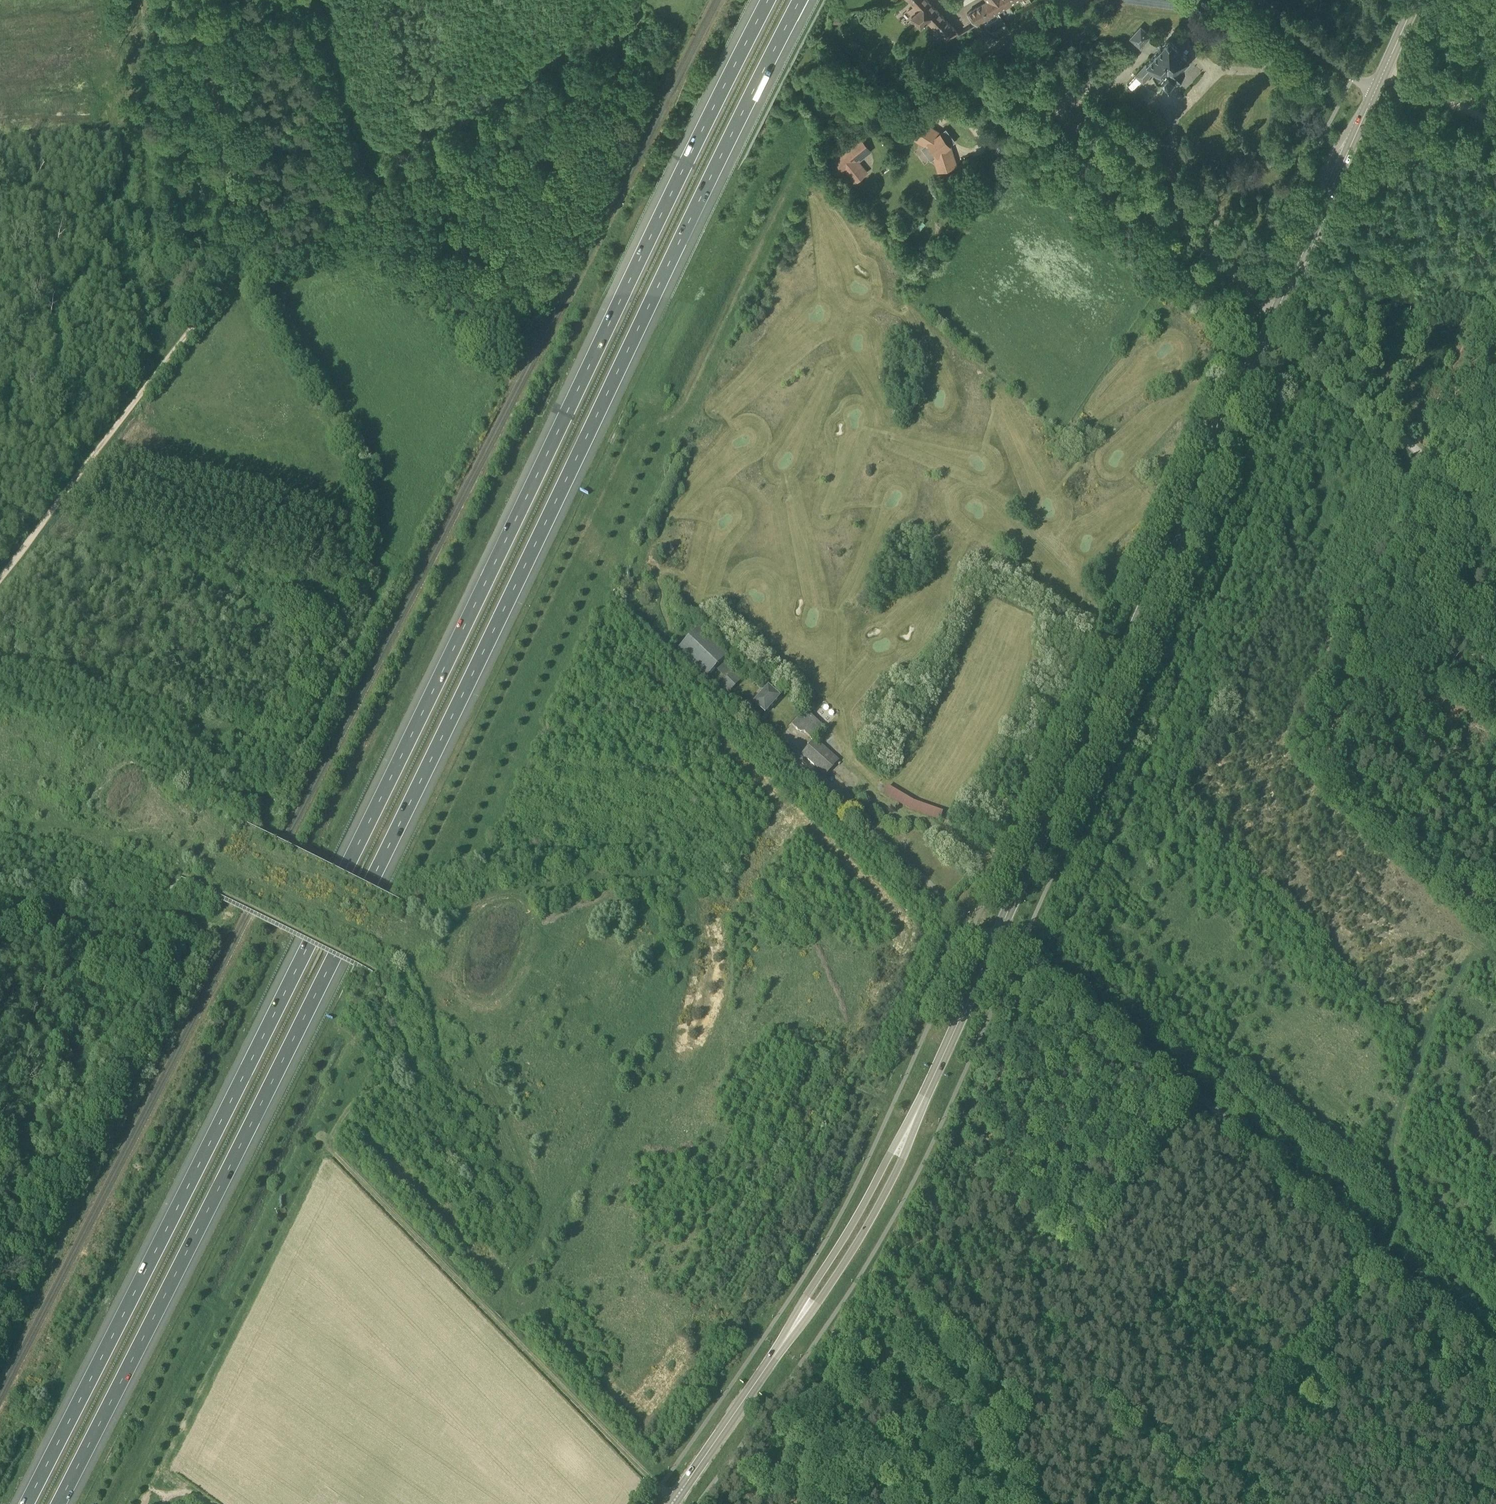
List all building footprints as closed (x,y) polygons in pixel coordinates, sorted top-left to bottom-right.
[(916,3),(909,9),(913,13),(922,23),(929,17),(938,8),(930,0),(913,0),(916,3)] [(969,11),(978,22),(999,9),(991,0),(987,0),(969,11)] [(999,9),(1010,2),(1008,0),(991,0),(999,9)] [(1124,3),(1184,9),(1185,0),(1124,0),(1124,3)] [(949,20),(938,8),(929,17),(947,37),(959,30),(949,20)] [(1140,47),(1151,35),(1141,26),(1130,38),(1140,47)] [(1169,39),(1146,62),(1135,74),(1143,82),(1153,71),(1161,78),(1162,77),(1168,83),(1174,76),(1176,78),(1185,68),(1182,65),(1189,58),(1169,39)] [(871,69),(862,60),(856,66),(864,75),(871,69)] [(934,155),(939,170),(955,165),(949,145),(940,134),(923,123),(914,137),(926,145),(930,143),(938,153),(934,155)] [(860,138),(847,148),(858,161),(870,151),(860,138)] [(867,172),(858,161),(847,148),(834,159),(854,183),(867,172)] [(926,256),(919,250),(915,254),(922,261),(926,256)] [(728,656),(699,628),(678,650),(707,678),(728,656)] [(727,679),(721,685),(727,690),(739,678),(733,672),(727,679)] [(781,697),(769,685),(759,696),(756,696),(748,705),(755,711),(758,707),(766,714),(781,697)] [(825,728),(806,710),(792,725),(799,731),(801,729),(813,741),(825,728)] [(839,761),(815,739),(802,754),(826,776),(839,761)]
